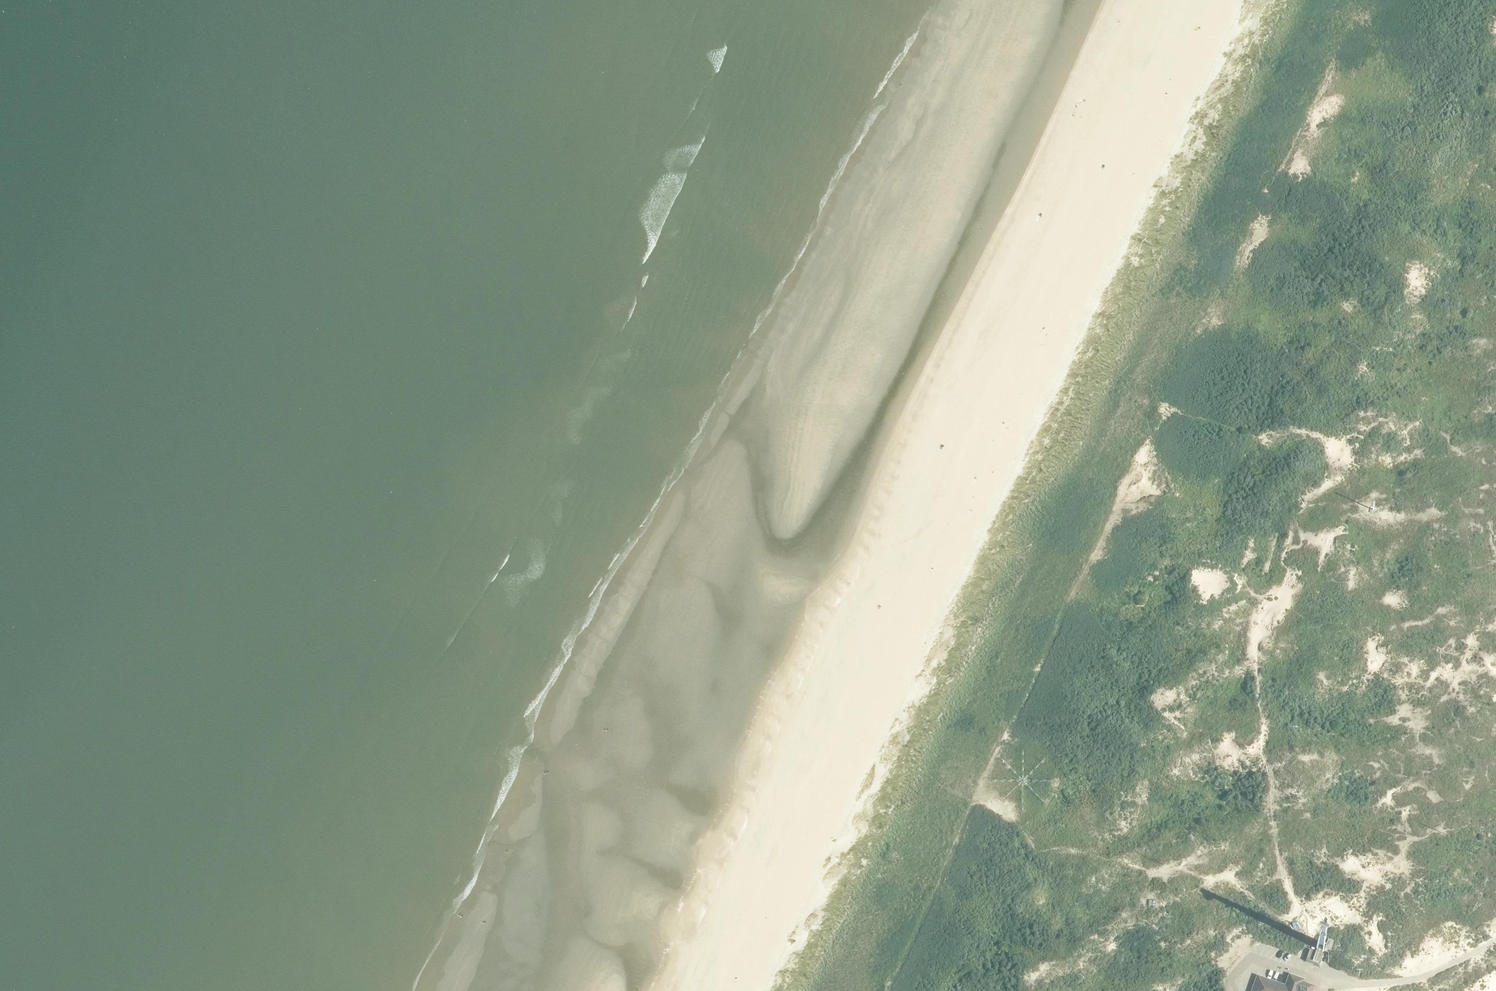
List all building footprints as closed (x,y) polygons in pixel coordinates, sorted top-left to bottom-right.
[(1328,939),(1325,948),(1330,950),(1334,941),(1328,939)] [(1319,966),(1323,955),(1310,950),(1306,961),(1319,966)] [(1313,986),(1303,982),(1304,980),(1289,975),(1285,986),(1257,976),(1252,990),(1311,990),(1313,986)]
